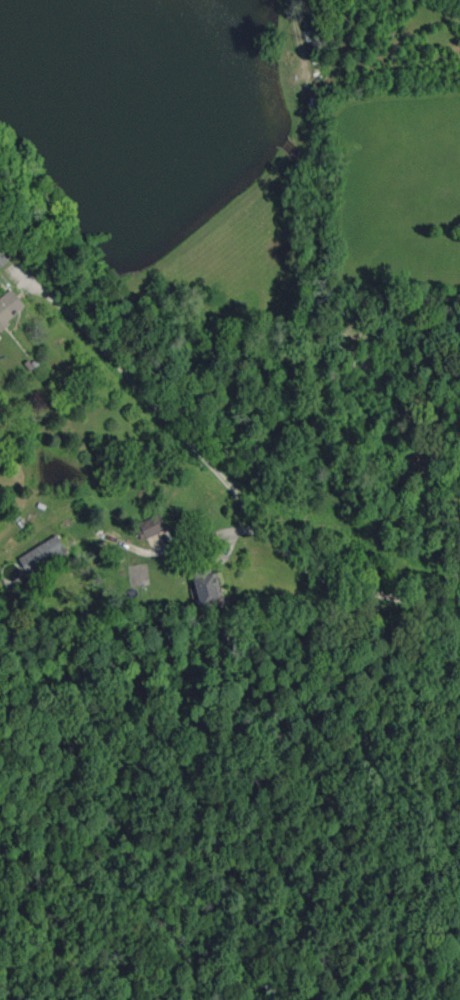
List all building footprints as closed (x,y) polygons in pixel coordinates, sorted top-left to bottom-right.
[(8,261),(0,250),(0,267),(8,261)] [(26,306),(10,288),(0,297),(0,329),(26,306)] [(166,461),(159,468),(168,479),(176,471),(166,461)] [(135,524),(142,540),(167,529),(160,513),(135,524)] [(19,558),(29,575),(67,552),(57,534),(19,558)] [(201,605),(222,599),(215,572),(210,573),(207,562),(191,566),(201,605)]
